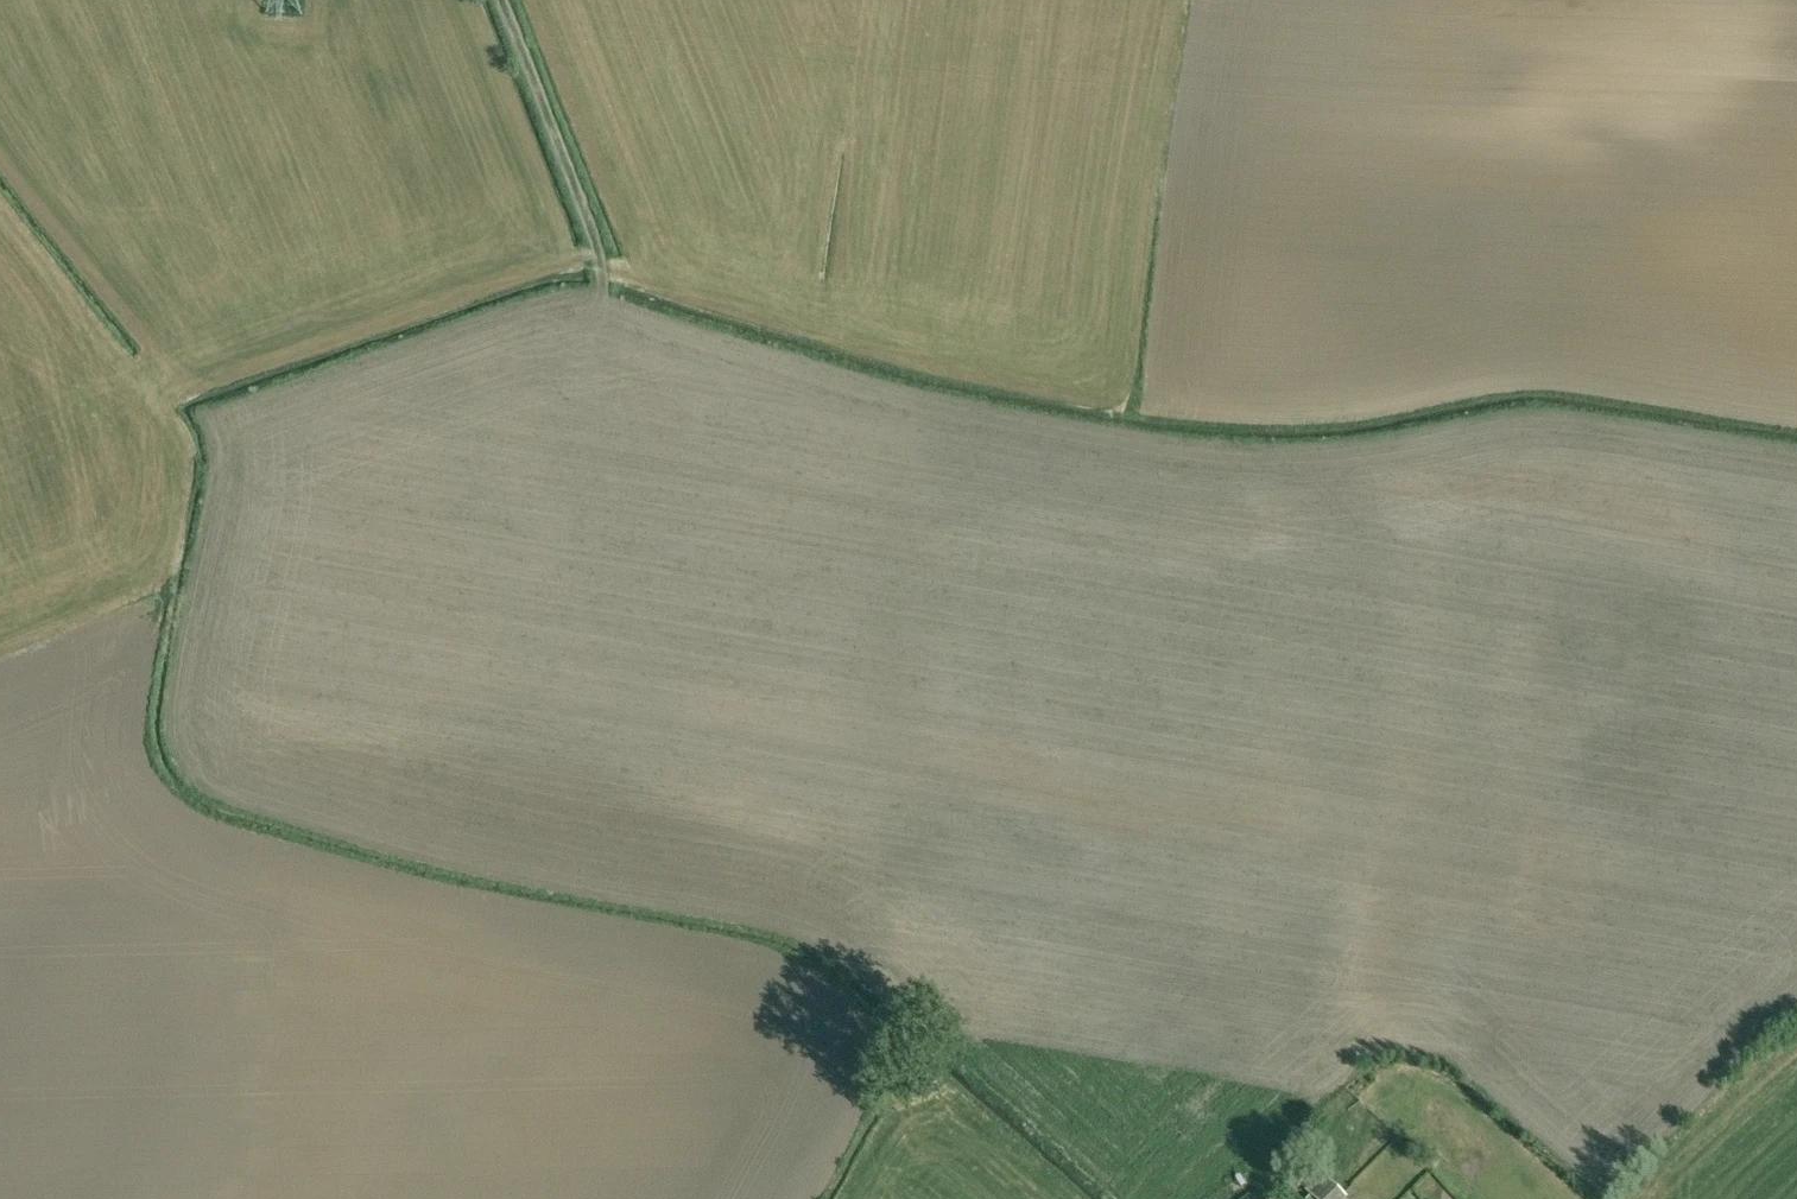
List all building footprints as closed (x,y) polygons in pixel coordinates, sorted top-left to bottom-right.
[(1322,1171),(1305,1189),(1315,1198),(1329,1198),(1339,1188),(1322,1171)] [(1258,1189),(1245,1198),(1266,1198),(1258,1189)]
